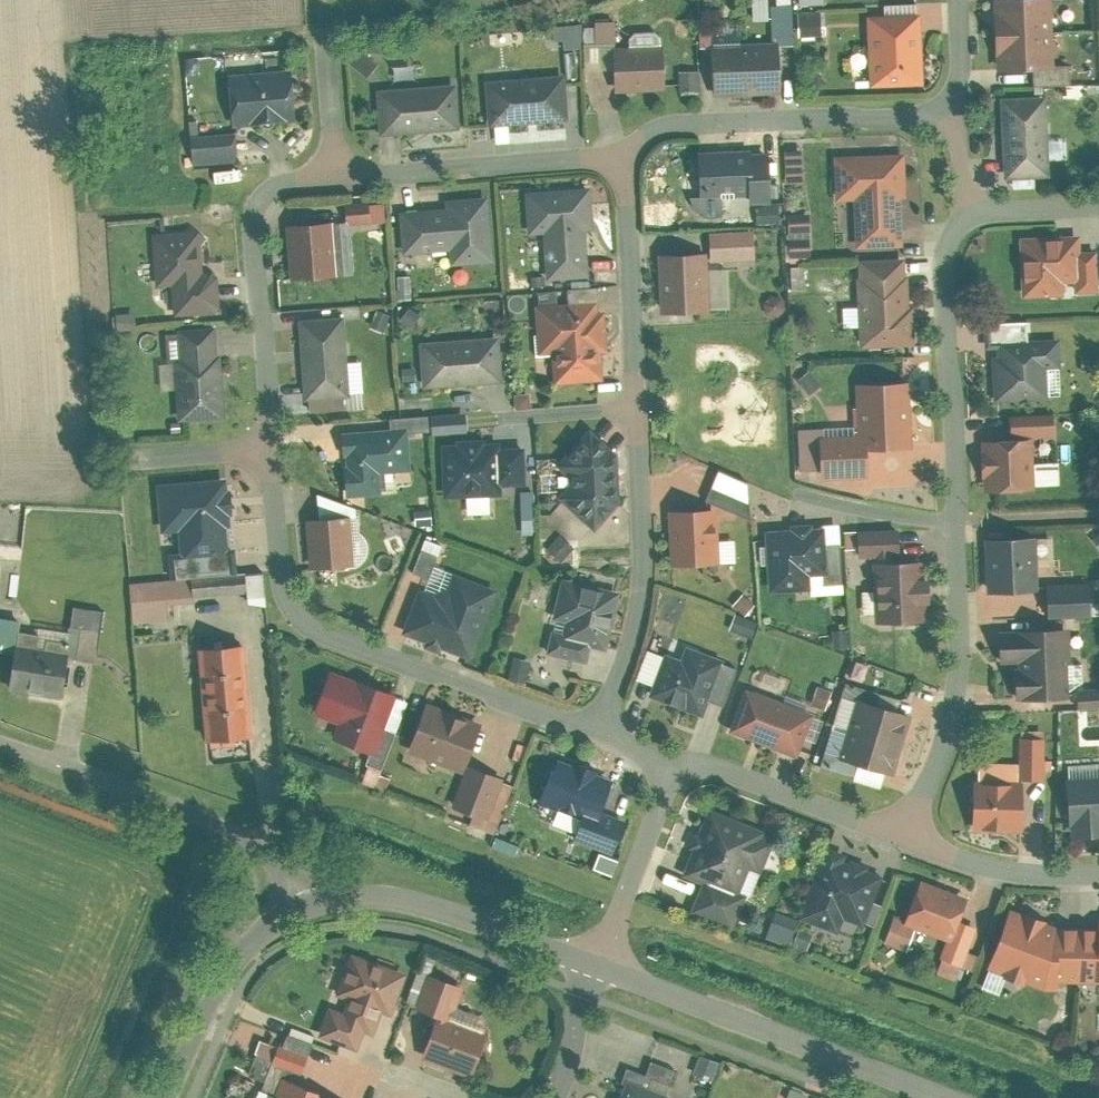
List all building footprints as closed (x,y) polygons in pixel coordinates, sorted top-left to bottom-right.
[(1033,73),(1033,89),(1070,88),(1069,69),(1054,69),(1051,1),(993,4),(996,74),(1033,73)] [(771,42),(791,41),(790,10),(770,11),(771,42)] [(819,14),(797,15),(799,39),(821,37),(819,14)] [(865,21),(869,91),(922,89),(918,18),(865,21)] [(594,48),(615,46),(613,26),(593,27),(594,48)] [(561,49),(579,48),(578,27),(560,28),(561,49)] [(710,28),(698,29),(699,52),(711,51),(710,28)] [(612,60),(614,96),(664,94),(661,41),(654,35),(633,36),(627,43),(628,60),(612,60)] [(709,51),(712,101),(778,98),(776,48),(709,51)] [(360,52),(348,66),(366,81),(377,67),(360,52)] [(577,81),(574,54),(563,55),(566,82),(577,81)] [(680,96),(699,94),(697,75),(678,76),(680,96)] [(227,85),(231,130),(295,125),(291,79),(227,85)] [(563,79),(485,85),(488,129),(566,123),(563,79)] [(454,88),(376,94),(380,139),(458,132),(454,88)] [(1003,182),(1049,180),(1048,161),(1068,160),(1067,138),(1047,139),(1046,100),(1000,101),(1003,182)] [(233,136),(189,140),(192,167),(236,163),(233,136)] [(767,168),(751,170),(749,143),(698,145),(701,200),(748,198),(749,209),(770,207),(767,168)] [(902,157),(833,160),(835,204),(852,203),(854,252),(902,250),(900,201),(904,201),(902,157)] [(588,191),(524,195),(527,237),(542,236),(545,283),(588,280),(585,233),(590,233),(588,191)] [(402,257),(448,254),(449,269),(491,266),(486,201),(444,204),(445,211),(399,215),(402,257)] [(382,207),(344,210),(345,226),(384,223),(382,207)] [(755,210),(756,229),(779,228),(778,208),(755,210)] [(808,217),(786,218),(787,236),(809,235),(808,217)] [(348,226),(285,230),(288,284),(351,281),(348,226)] [(155,290),(171,288),(174,319),(218,315),(214,275),(202,276),(198,233),(150,237),(155,290)] [(752,234),(709,237),(710,265),(754,263),(752,234)] [(1095,256),(1081,257),(1080,240),(1019,242),(1021,300),(1062,299),(1062,287),(1074,286),(1074,296),(1097,295),(1095,256)] [(808,241),(788,242),(789,261),(809,260),(808,241)] [(659,317),(708,315),(707,273),(706,257),(657,259),(659,317)] [(856,261),(859,351),(915,349),(914,310),(907,310),(905,260),(856,261)] [(727,272),(707,273),(708,315),(729,314),(727,272)] [(396,302),(410,302),(410,279),(395,279),(396,302)] [(566,307),(596,305),(594,290),(565,292),(566,307)] [(566,307),(533,310),(537,358),(550,357),(552,389),(602,385),(599,356),(607,356),(603,316),(596,316),(596,305),(566,307)] [(400,323),(410,330),(419,318),(408,311),(400,323)] [(369,330),(382,335),(388,318),(375,313),(369,330)] [(303,403),(349,400),(344,320),(297,323),(303,403)] [(1027,324),(984,326),(985,352),(991,351),(994,406),(1046,404),(1045,372),(1060,371),(1058,345),(1027,347),(1027,324)] [(177,425),(224,421),(219,358),(215,358),(213,332),(176,335),(178,361),(172,362),(177,425)] [(498,340),(418,346),(422,392),(501,386),(498,340)] [(820,388),(809,374),(797,384),(808,398),(820,388)] [(866,481),(865,454),(911,452),(908,386),(855,389),(858,449),(819,450),(820,483),(866,481)] [(432,417),(433,432),(465,431),(465,416),(432,417)] [(1054,441),(1053,418),(1011,420),(1012,442),(1054,441)] [(389,423),(389,433),(340,437),(346,501),(380,498),(378,478),(410,475),(407,438),(427,437),(426,419),(389,423)] [(797,432),(799,474),(819,473),(817,448),(854,446),(853,429),(797,432)] [(588,433),(554,470),(567,481),(567,489),(556,501),(594,534),(619,507),(616,459),(588,433)] [(1032,442),(980,444),(982,498),(1034,496),(1032,442)] [(441,447),(443,502),(500,500),(500,491),(498,449),(498,445),(441,447)] [(498,449),(500,491),(524,490),(523,448),(498,449)] [(718,474),(704,506),(749,526),(746,488),(718,474)] [(224,482),(155,488),(159,537),(177,536),(178,557),(167,558),(169,583),(235,577),(233,552),(227,552),(225,532),(228,532),(224,482)] [(534,532),(533,492),(523,492),(523,532),(534,532)] [(671,570),(718,568),(717,545),(715,514),(668,516),(671,570)] [(309,574),(354,569),(348,521),(304,526),(309,574)] [(842,549),(823,550),(822,534),(764,536),(767,597),(808,595),(807,580),(824,580),(824,589),(844,588),(842,549)] [(875,627),(926,625),(924,566),(891,567),(891,560),(897,560),(896,534),(856,536),(857,562),(873,561),(875,627)] [(558,539),(546,552),(560,565),(572,552),(558,539)] [(1035,541),(985,544),(987,597),(1037,595),(1035,541)] [(412,577),(428,582),(440,548),(425,543),(412,577)] [(717,545),(718,568),(736,567),(734,544),(717,545)] [(452,578),(447,591),(432,598),(417,592),(400,638),(470,663),(495,594),(452,578)] [(585,668),(589,651),(605,655),(610,636),(620,594),(561,580),(551,622),(555,623),(552,635),(551,634),(545,658),(585,668)] [(187,582),(127,588),(131,627),(191,621),(187,582)] [(1088,597),(1045,598),(1046,623),(1089,621),(1088,597)] [(753,609),(741,598),(732,608),(744,619),(753,609)] [(103,615),(73,610),(65,660),(95,665),(103,615)] [(755,626),(734,618),(728,634),(749,643),(755,626)] [(0,622),(0,648),(15,650),(18,625),(0,622)] [(834,653),(847,652),(846,634),(833,635),(834,653)] [(1069,636),(998,639),(999,668),(1013,667),(1014,705),(1067,703),(1065,667),(1071,667),(1069,636)] [(14,658),(34,661),(37,640),(17,637),(14,658)] [(198,649),(203,694),(245,690),(241,645),(198,649)] [(648,701),(701,721),(707,705),(721,668),(722,665),(685,651),(679,665),(664,659),(663,662),(652,691),(648,701)] [(634,684),(652,691),(663,662),(645,655),(634,684)] [(14,658),(7,694),(60,703),(66,667),(14,658)] [(508,684),(525,687),(529,664),(512,661),(508,684)] [(1083,685),(1082,663),(1071,663),(1071,686),(1083,685)] [(735,673),(721,668),(707,705),(721,710),(735,673)] [(332,744),(374,759),(396,698),(355,682),(352,690),(327,681),(313,719),(338,728),(332,744)] [(207,746),(250,742),(245,690),(203,694),(207,746)] [(811,707),(824,712),(830,695),(818,690),(811,707)] [(813,718),(744,693),(728,737),(797,762),(813,718)] [(1075,694),(1076,712),(1098,711),(1098,693),(1075,694)] [(838,759),(855,706),(841,701),(824,754),(838,759)] [(837,762),(892,780),(912,719),(857,702),(855,706),(838,759),(837,762)] [(426,708),(408,757),(461,777),(480,729),(426,708)] [(1043,743),(1019,742),(1018,785),(1043,785),(1043,743)] [(613,785),(554,763),(538,806),(581,822),(573,843),(612,859),(625,827),(600,817),(613,785)] [(368,766),(363,782),(386,790),(392,774),(368,766)] [(977,788),(971,788),(971,833),(1021,834),(1021,788),(1017,788),(1017,768),(977,768),(977,788)] [(452,812),(486,824),(501,783),(467,771),(452,812)] [(1064,784),(1068,844),(1098,842),(1098,782),(1064,784)] [(681,879),(703,888),(692,917),(731,932),(744,899),(738,896),(748,874),(760,878),(773,846),(761,841),(764,835),(709,812),(681,879)] [(881,879),(820,857),(798,922),(838,936),(842,923),(863,931),(881,879)] [(617,865),(599,858),(593,872),(611,879),(617,865)] [(918,888),(908,915),(896,911),(887,936),(909,944),(916,923),(948,935),(941,953),(975,965),(980,950),(970,946),(978,923),(961,917),(965,905),(918,888)] [(1043,995),(1059,995),(1059,987),(1079,981),(1078,930),(1059,930),(1009,911),(985,973),(1043,995)] [(798,924),(774,915),(765,940),(789,949),(798,924)] [(1078,930),(1079,981),(1098,980),(1098,930),(1078,930)] [(791,951),(806,957),(812,941),(797,936),(791,951)] [(405,979),(350,959),(335,1001),(346,1005),(342,1016),(328,1011),(316,1041),(354,1055),(361,1035),(373,1039),(381,1017),(390,1020),(405,979)] [(426,979),(414,1011),(481,1035),(485,1023),(455,1012),(462,992),(426,979)] [(434,1028),(421,1064),(471,1082),(484,1047),(434,1028)] [(282,1051),(308,1061),(312,1048),(287,1039),(282,1051)] [(277,1089),(283,1073),(301,1080),(308,1061),(282,1051),(278,1050),(278,1051),(260,1045),(248,1078),(277,1089)] [(694,1073),(713,1079),(719,1060),(700,1054),(694,1073)] [(320,1097),(280,1083),(275,1097),(319,1097),(320,1097)] [(626,1084),(621,1097),(662,1097),(626,1084)]
